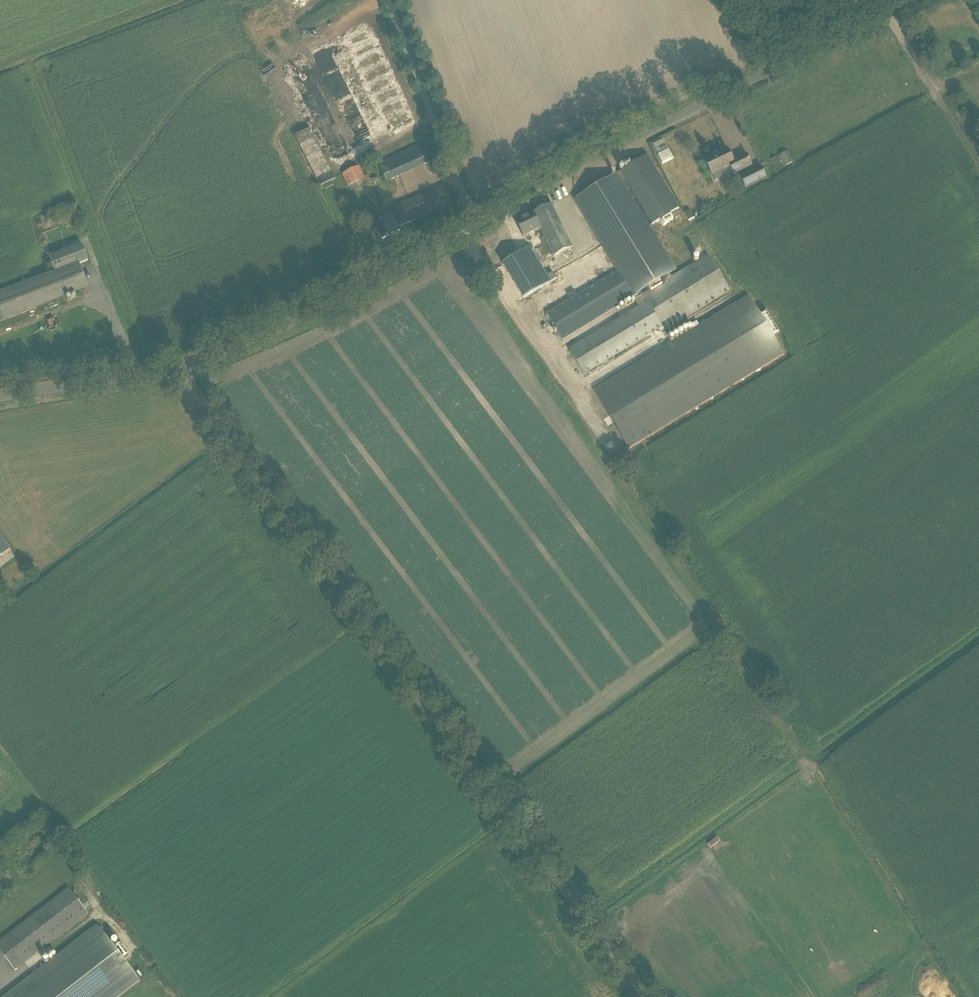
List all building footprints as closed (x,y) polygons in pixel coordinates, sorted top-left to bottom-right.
[(329,160),(414,125),(373,27),(344,39),(372,106),(376,104),(384,124),(371,130),(336,45),(316,53),(352,141),(345,144),(309,59),(291,67),(329,160)] [(319,187),(336,179),(312,127),(296,135),(319,187)] [(378,165),(387,182),(431,162),(422,144),(378,165)] [(727,149),(704,160),(709,169),(712,176),(723,171),(726,176),(733,172),(734,174),(752,165),(751,164),(746,155),(733,161),(727,149)] [(779,155),(785,166),(793,162),(787,151),(779,155)] [(647,156),(618,173),(650,226),(679,208),(647,156)] [(761,166),(739,177),(746,190),(767,179),(761,166)] [(359,167),(343,175),(349,186),(365,178),(359,167)] [(730,291),(709,257),(640,299),(637,294),(677,270),(650,226),(618,173),(573,200),(616,271),(577,295),(574,290),(567,294),(570,299),(546,313),(563,340),(634,298),(639,306),(568,350),(584,375),(663,327),(665,330),(730,291)] [(386,221),(375,226),(382,240),(401,230),(399,227),(453,204),(446,188),(397,209),(391,212),(394,218),(386,222),(386,221)] [(540,229),(554,256),(572,248),(551,204),(515,222),(523,237),(540,229)] [(690,211),(684,214),(689,223),(695,220),(690,211)] [(88,288),(79,264),(88,261),(82,246),(49,258),(55,273),(0,294),(0,322),(88,288)] [(530,248),(502,264),(523,299),(556,279),(553,273),(547,276),(530,248)] [(628,449),(783,354),(748,296),(593,391),(628,449)] [(10,549),(0,535),(0,557),(10,549)] [(14,971),(87,914),(68,889),(0,942),(0,953),(14,971)] [(140,981),(122,958),(128,954),(120,945),(115,949),(97,925),(4,996),(119,996),(140,981)]
